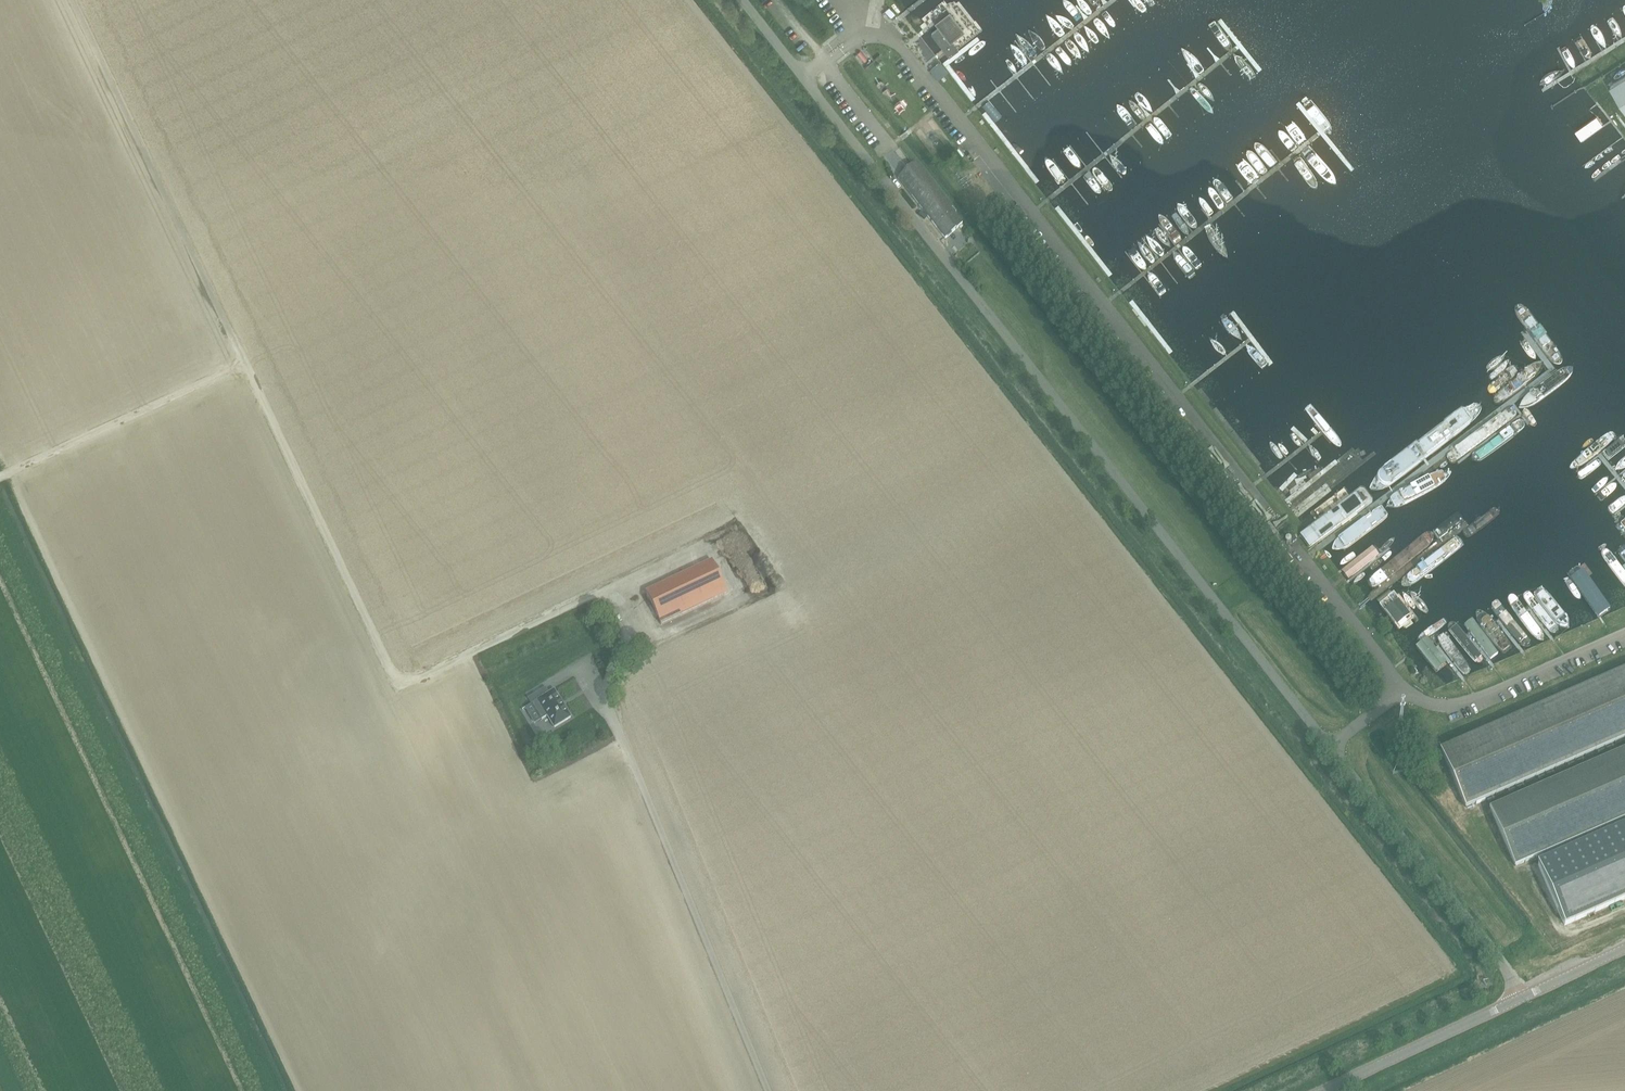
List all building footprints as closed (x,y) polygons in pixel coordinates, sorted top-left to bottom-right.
[(951,14),(935,25),(951,45),(965,33),(951,14)] [(940,62),(930,70),(938,80),(948,72),(942,64),(940,62)] [(1610,84),(1624,107),(1624,74),(1610,84)] [(898,179),(945,239),(963,225),(916,165),(898,179)] [(1293,535),(1289,538),(1293,543),(1297,540),(1293,535)] [(646,594),(661,625),(728,593),(713,562),(646,594)] [(1564,633),(1530,586),(1517,592),(1552,638),(1564,633)] [(1331,621),(1319,630),(1327,641),(1339,632),(1331,621)] [(1440,751),(1465,809),(1624,740),(1624,670),(1440,751)] [(555,691),(532,704),(542,720),(548,717),(554,728),(571,718),(555,691)] [(1490,810),(1515,868),(1624,820),(1624,751),(1490,810)] [(588,771),(572,781),(579,792),(594,782),(588,771)] [(1532,867),(1560,928),(1624,898),(1624,827),(1532,867)]
